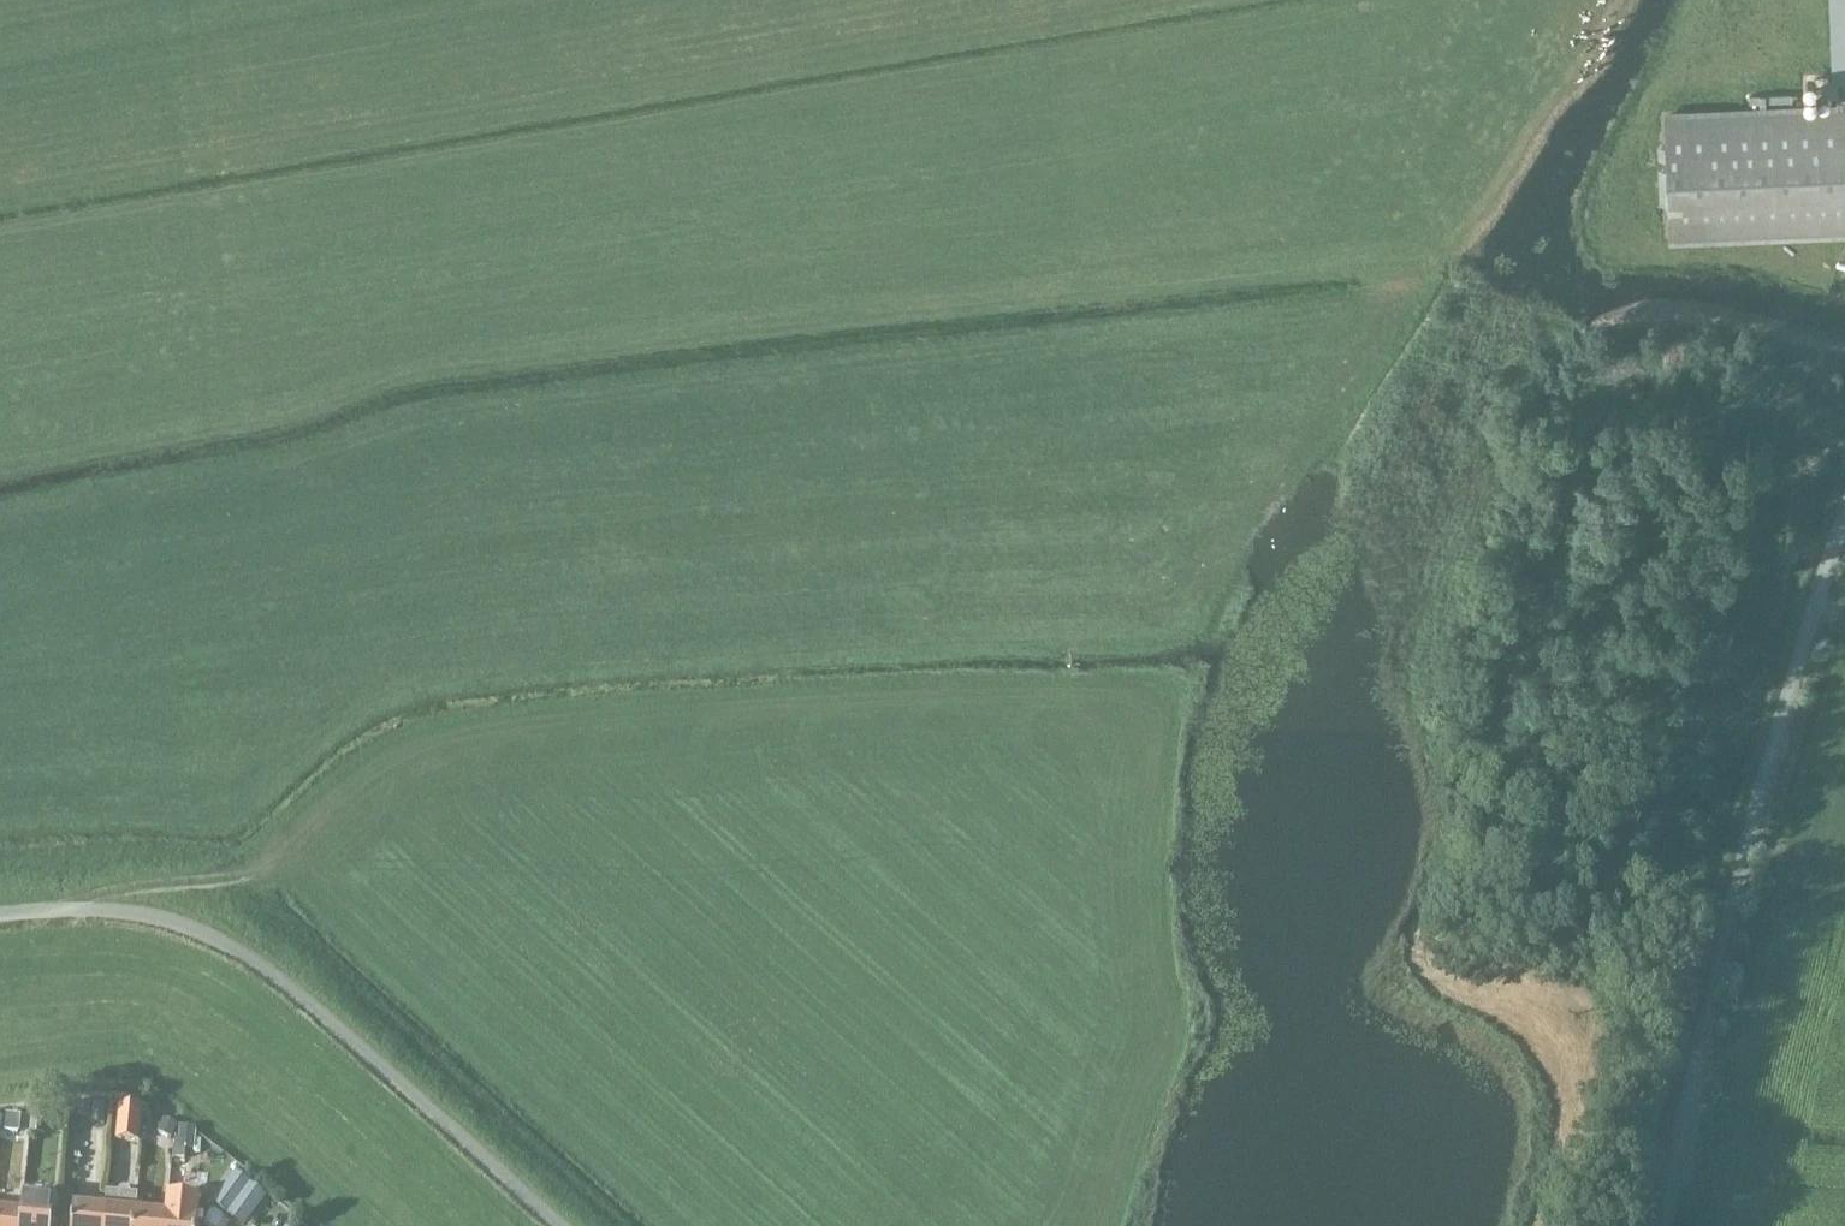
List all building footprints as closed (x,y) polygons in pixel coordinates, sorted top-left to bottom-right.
[(1834,81),(1824,81),(1825,86),(1819,87),(1819,94),(1825,93),(1825,97),(1835,97),(1835,110),(1660,115),(1664,239),(1844,234),(1844,0),(1832,0),(1834,81)] [(90,1104),(83,1103),(79,1103),(78,1118),(89,1119),(90,1104)] [(107,1106),(94,1104),(92,1125),(105,1126),(107,1106)] [(138,1143),(141,1109),(119,1107),(116,1141),(138,1143)] [(29,1134),(45,1135),(47,1109),(31,1109),(29,1134)] [(4,1131),(19,1133),(21,1115),(6,1114),(4,1131)] [(165,1120),(158,1133),(170,1139),(176,1126),(165,1120)] [(179,1126),(177,1148),(194,1150),(196,1128),(179,1126)] [(216,1206),(228,1214),(250,1184),(232,1171),(221,1185),(228,1190),(216,1206)] [(228,1214),(244,1225),(246,1225),(261,1206),(268,1197),(250,1184),(228,1214)] [(105,1210),(103,1225),(134,1225),(135,1213),(136,1195),(131,1195),(130,1191),(128,1189),(125,1189),(122,1190),(119,1193),(107,1192),(105,1210)] [(136,1195),(135,1213),(134,1225),(164,1225),(165,1216),(137,1213),(139,1195),(136,1195)] [(0,1212),(0,1225),(20,1225),(23,1196),(22,1196),(21,1213),(0,1212)] [(37,1215),(38,1197),(23,1196),(20,1225),(51,1225),(52,1217),(37,1215)] [(165,1216),(164,1225),(196,1225),(197,1219),(199,1199),(169,1196),(167,1216),(165,1216)] [(105,1210),(73,1206),(71,1225),(103,1225),(105,1210)]
